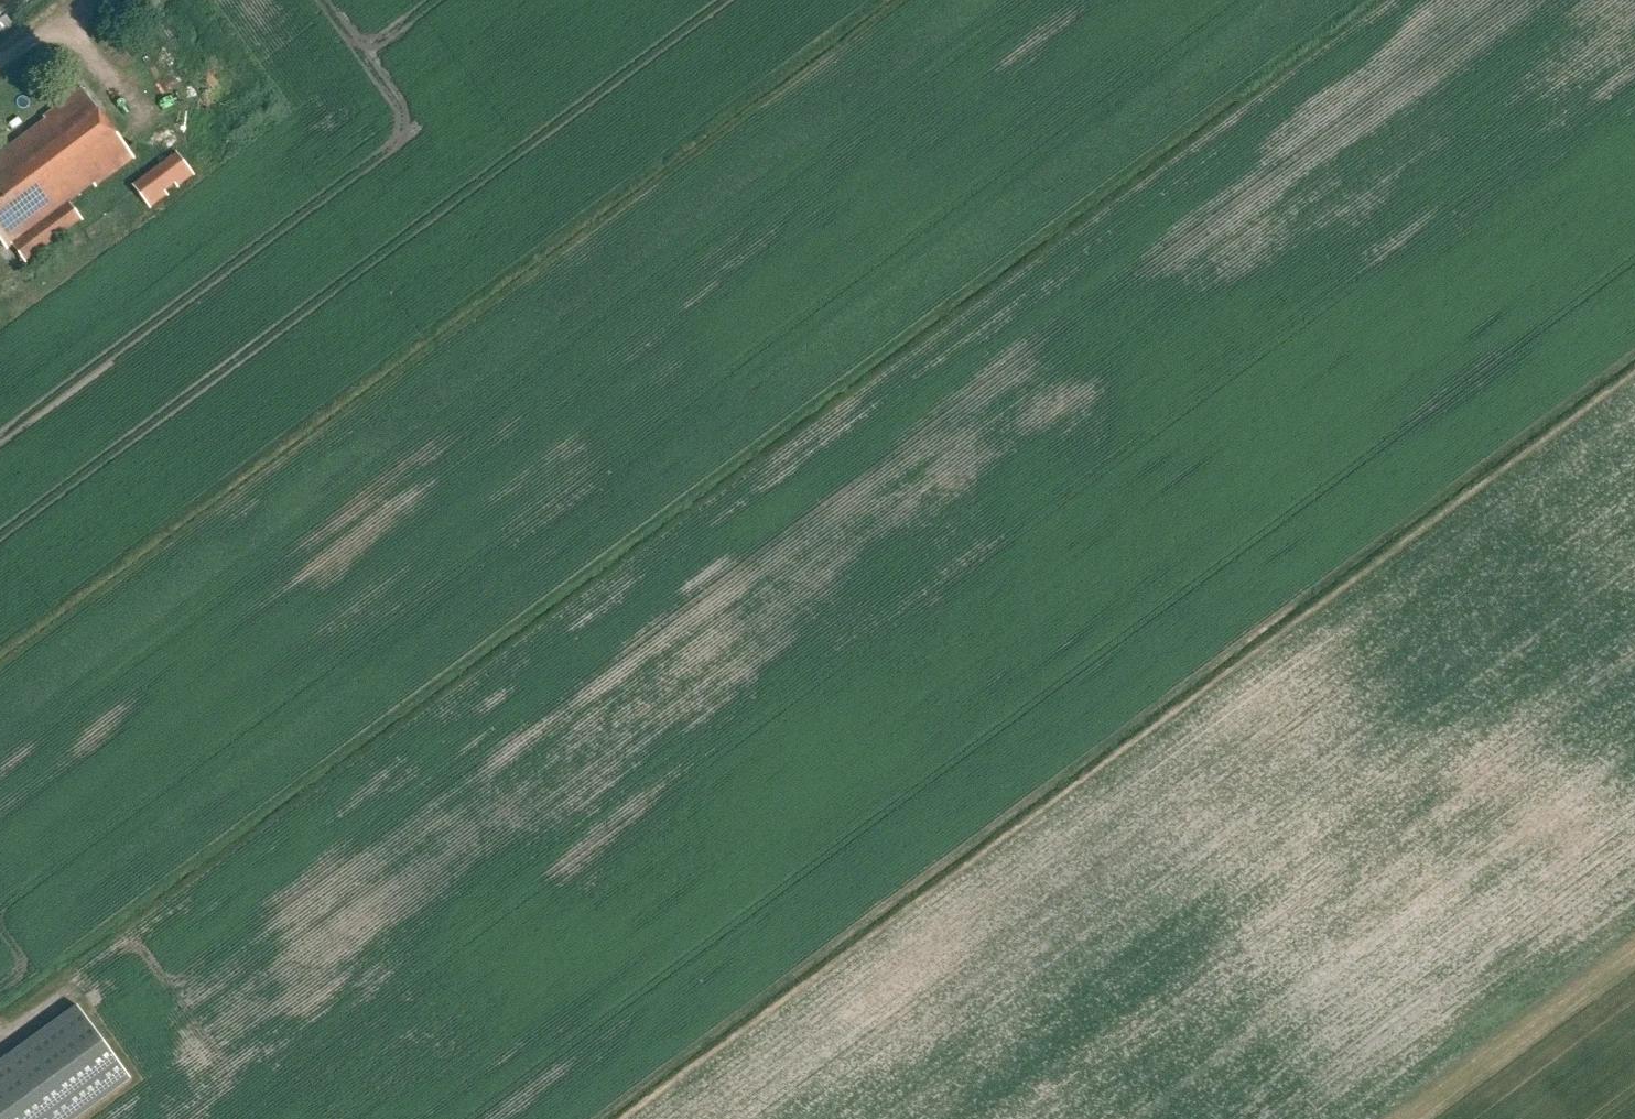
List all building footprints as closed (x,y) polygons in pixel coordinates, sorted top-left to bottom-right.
[(8,245),(11,242),(68,200),(132,156),(81,85),(41,113),(45,119),(0,152),(0,234),(8,245)] [(175,151),(132,183),(149,206),(192,174),(175,151)] [(0,1063),(0,1118),(76,1118),(131,1079),(78,1006),(0,1063)]
